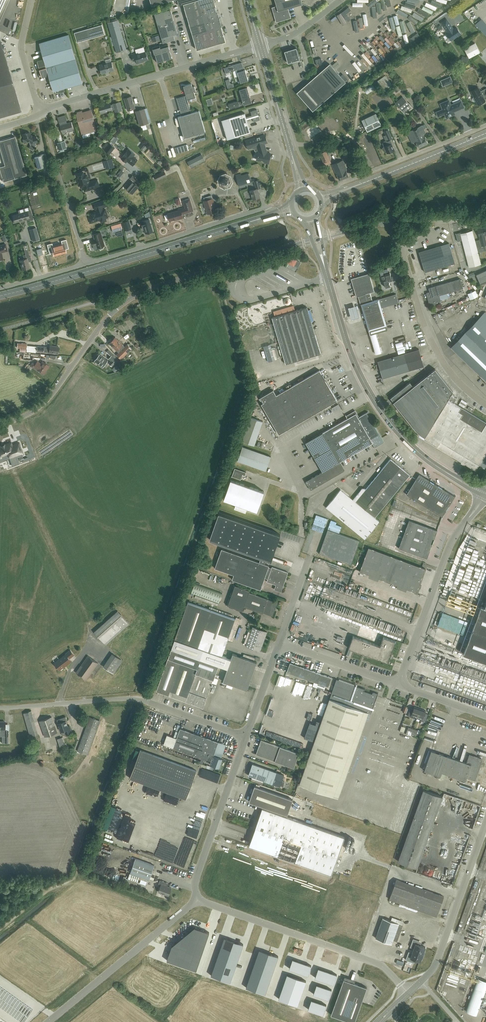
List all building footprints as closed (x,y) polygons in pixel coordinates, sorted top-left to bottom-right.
[(179,5),(184,4),(186,12),(200,7),(198,0),(177,0),(179,5)] [(301,0),(275,0),(276,6),(272,7),(276,22),(291,18),(288,8),(302,4),(301,0)] [(215,3),(200,7),(202,15),(217,11),(215,3)] [(200,7),(186,12),(188,19),(202,15),(200,7)] [(177,34),(170,10),(154,14),(163,43),(174,40),(173,35),(177,34)] [(217,11),(202,15),(205,23),(219,19),(217,11)] [(202,15),(188,19),(190,27),(205,23),(202,15)] [(447,18),(440,23),(447,33),(446,34),(451,41),(461,34),(456,27),(453,29),(447,18)] [(219,19),(205,23),(207,30),(214,28),(221,26),(219,19)] [(126,49),(118,20),(107,23),(116,52),(126,49)] [(205,23),(190,27),(192,35),(200,32),(207,30),(205,23)] [(105,34),(102,25),(74,33),(77,42),(105,34)] [(221,26),(214,28),(218,44),(226,41),(221,26)] [(214,28),(207,30),(211,46),(218,44),(214,28)] [(207,30),(200,32),(204,48),(211,46),(207,30)] [(200,32),(192,35),(197,50),(204,48),(200,32)] [(39,43),(44,59),(73,51),(68,34),(39,43)] [(21,111),(0,40),(0,117),(21,111)] [(479,52),(475,43),(464,49),(469,58),(479,52)] [(168,44),(160,47),(164,60),(169,59),(169,60),(172,59),(171,56),(168,44)] [(164,60),(160,47),(159,45),(152,47),(154,54),(155,54),(157,61),(156,61),(157,63),(160,62),(160,61),(164,60)] [(300,60),(296,48),(284,51),(288,63),(300,60)] [(78,67),(73,51),(44,59),(37,61),(42,77),(49,75),(78,67)] [(146,55),(145,52),(137,54),(136,53),(131,55),(133,61),(136,60),(137,63),(141,62),(141,61),(147,59),(147,57),(147,55),(146,55)] [(113,70),(111,62),(99,65),(102,74),(113,70)] [(243,68),(242,63),(223,68),(224,68),(226,74),(226,73),(237,70),(238,72),(237,72),(238,76),(237,77),(236,77),(236,78),(236,79),(237,80),(238,80),(239,80),(240,83),(248,81),(245,70),(242,71),(242,68),(243,68)] [(330,63),(297,93),(313,111),(346,81),(330,63)] [(82,83),(78,67),(49,75),(53,92),(82,83)] [(393,86),(385,75),(377,82),(385,92),(393,86)] [(453,82),(451,76),(440,80),(443,87),(453,82)] [(192,87),(191,84),(185,85),(183,85),(182,85),(181,85),(183,91),(184,90),(186,95),(176,98),(181,116),(178,117),(184,138),(205,132),(199,111),(191,113),(187,100),(195,97),(193,91),(196,90),(194,86),(192,87)] [(251,102),(247,87),(239,90),(242,100),(239,102),(239,101),(229,104),(230,109),(251,102)] [(478,87),(470,91),(473,97),(472,98),(472,99),(473,101),(474,102),(475,101),(477,105),(482,103),(483,104),(485,103),(485,101),(483,95),(484,94),(485,95),(485,88),(480,91),(478,87)] [(135,108),(131,96),(124,98),(128,110),(135,108)] [(403,98),(403,97),(403,98),(396,104),(395,104),(396,104),(402,111),(409,105),(403,98)] [(451,105),(449,100),(440,104),(443,109),(440,111),(441,115),(444,114),(446,118),(452,115),(451,113),(464,108),(461,101),(451,105)] [(121,110),(119,102),(113,104),(114,105),(111,106),(110,102),(98,106),(101,114),(112,110),(112,109),(115,108),(116,112),(121,110)] [(149,123),(145,109),(136,111),(140,126),(141,125),(142,128),(146,126),(145,124),(149,123)] [(260,120),(257,109),(250,111),(252,115),(246,117),(245,113),(226,119),(228,124),(231,124),(235,137),(250,132),(247,119),(252,118),(254,122),(260,120)] [(96,130),(91,110),(82,113),(82,112),(77,113),(78,114),(76,115),(82,134),(96,130)] [(376,114),(362,120),(368,132),(382,126),(376,114)] [(67,120),(65,115),(58,118),(62,133),(69,131),(69,132),(73,130),(71,122),(66,124),(65,121),(67,120)] [(316,124),(307,130),(312,138),(321,132),(316,124)] [(415,129),(423,146),(428,143),(424,137),(422,134),(424,134),(420,126),(415,129)] [(392,138),(389,129),(384,131),(386,135),(384,136),(385,140),(387,139),(388,140),(392,138)] [(415,129),(410,131),(415,141),(419,148),(423,146),(415,129)] [(30,135),(29,132),(22,134),(24,139),(32,144),(32,145),(31,146),(34,148),(35,145),(35,143),(37,142),(35,135),(32,136),(30,135)] [(15,136),(0,141),(0,151),(4,165),(0,167),(0,172),(3,182),(26,175),(15,136)] [(267,143),(265,136),(246,141),(248,149),(257,146),(258,152),(256,160),(265,161),(264,163),(268,164),(270,153),(270,154),(266,153),(264,144),(267,143)] [(392,143),(390,140),(388,142),(385,141),(383,142),(382,144),(384,147),(383,147),(384,147),(383,147),(382,148),(383,151),(384,151),(386,150),(387,153),(391,152),(394,151),(391,144),(392,143)] [(67,148),(64,141),(58,143),(60,152),(65,151),(64,149),(67,148)] [(115,147),(109,143),(104,150),(110,154),(115,147)] [(186,145),(175,148),(176,154),(188,151),(186,145)] [(331,163),(325,148),(318,151),(325,166),(331,163)] [(135,153),(129,149),(126,152),(128,153),(123,159),(125,161),(126,160),(132,165),(137,159),(133,156),(135,153)] [(39,156),(34,157),(36,165),(37,169),(48,166),(45,153),(39,155),(39,156)] [(204,158),(202,154),(188,162),(191,168),(205,160),(204,158)] [(348,177),(346,171),(347,171),(343,160),(332,165),(336,175),(337,175),(339,180),(348,177)] [(85,191),(99,186),(97,180),(89,182),(88,178),(89,177),(90,177),(89,174),(88,174),(87,174),(85,169),(79,171),(79,172),(76,173),(76,174),(77,177),(78,177),(79,180),(80,183),(81,187),(84,186),(85,191)] [(164,171),(154,176),(157,181),(167,176),(164,171)] [(235,175),(239,186),(251,182),(248,173),(242,175),(241,173),(235,175)] [(228,178),(225,176),(222,177),(220,180),(221,184),(225,185),(228,184),(230,181),(228,178)] [(261,187),(259,180),(253,181),(256,189),(250,191),(253,199),(260,197),(257,189),(261,187)] [(138,186),(132,181),(126,188),(133,193),(138,186)] [(214,205),(211,195),(204,198),(205,201),(203,201),(208,214),(216,211),(214,205)] [(193,211),(190,199),(183,201),(184,207),(178,209),(178,210),(167,214),(168,214),(164,215),(166,220),(169,219),(170,221),(178,219),(183,218),(182,214),(193,211)] [(91,214),(92,217),(90,217),(91,222),(98,220),(97,219),(101,218),(102,221),(106,220),(106,217),(108,217),(105,209),(102,210),(101,207),(107,205),(105,200),(94,204),(96,209),(97,208),(98,211),(91,214)] [(33,219),(31,210),(12,216),(14,223),(26,219),(27,221),(33,219)] [(55,229),(46,232),(47,238),(61,234),(59,228),(62,227),(60,219),(53,221),(55,229)] [(140,221),(143,230),(146,229),(147,233),(153,232),(149,219),(140,221)] [(128,220),(121,222),(124,231),(131,229),(128,220)] [(122,229),(121,223),(111,226),(113,232),(122,229)] [(477,228),(481,246),(485,245),(485,243),(485,240),(484,240),(483,236),(485,235),(485,226),(477,228)] [(39,239),(36,228),(29,230),(33,241),(39,239)] [(481,264),(472,231),(464,233),(463,232),(456,234),(458,241),(462,240),(469,267),(481,264)] [(104,246),(100,232),(94,234),(94,237),(95,240),(92,241),(94,249),(99,248),(100,249),(103,248),(103,247),(103,246),(104,246)] [(55,243),(48,246),(49,252),(53,251),(54,257),(67,253),(65,248),(68,247),(67,240),(59,242),(60,246),(56,247),(55,243)] [(455,263),(449,243),(419,252),(425,272),(455,263)] [(28,250),(27,245),(23,246),(25,255),(23,255),(24,259),(20,260),(22,270),(29,268),(28,262),(31,261),(30,257),(29,257),(27,250),(28,250)] [(296,260),(291,257),(288,262),(293,265),(296,260)] [(474,275),(477,283),(485,279),(485,269),(474,275)] [(391,277),(390,273),(385,274),(385,275),(381,277),(382,282),(384,281),(385,287),(390,286),(389,281),(393,280),(392,277),(391,277)] [(356,277),(351,279),(356,297),(360,296),(363,303),(361,304),(368,331),(386,325),(381,308),(398,303),(396,294),(379,299),(372,301),(370,293),(374,292),(369,274),(356,277)] [(463,288),(460,279),(428,288),(429,292),(427,293),(426,294),(427,298),(428,298),(429,300),(428,301),(429,306),(430,306),(441,303),(439,295),(463,288)] [(321,354),(307,307),(272,317),(286,364),(321,354)] [(359,319),(356,307),(348,310),(351,321),(359,319)] [(485,334),(485,314),(484,312),(474,322),(485,334)] [(465,332),(478,345),(485,337),(485,334),(474,322),(465,332)] [(469,364),(483,350),(478,345),(465,332),(451,347),(469,364)] [(115,337),(112,340),(126,354),(132,348),(128,344),(125,347),(123,345),(115,337)] [(483,350),(485,353),(485,337),(478,345),(483,350)] [(126,354),(112,340),(109,343),(116,351),(117,351),(119,353),(117,355),(121,359),(126,354)] [(27,344),(17,343),(17,348),(21,348),(21,351),(35,353),(36,348),(27,347),(27,344)] [(58,347),(49,346),(49,349),(44,348),(44,347),(37,346),(36,351),(49,352),(48,353),(58,354),(58,347)] [(424,366),(419,349),(377,361),(378,364),(376,365),(377,368),(379,369),(380,369),(382,378),(424,366)] [(483,350),(469,364),(485,381),(485,353),(483,350)] [(41,354),(18,352),(18,354),(23,355),(23,360),(32,360),(33,358),(40,358),(41,354)] [(108,361),(100,354),(95,361),(103,367),(108,361)] [(119,359),(114,354),(109,359),(111,361),(109,363),(112,366),(119,359)] [(49,366),(42,361),(41,364),(37,361),(35,364),(35,363),(34,363),(33,363),(32,363),(31,364),(31,365),(31,366),(31,367),(32,367),(33,368),(33,367),(37,369),(43,374),(49,366)] [(435,369),(413,386),(410,382),(390,398),(394,402),(393,402),(415,430),(416,430),(420,435),(425,437),(424,439),(437,447),(475,471),(479,465),(484,468),(485,466),(485,422),(454,403),(457,398),(454,397),(454,395),(451,394),(453,391),(435,369)] [(337,401),(319,370),(275,396),(272,390),(260,397),(263,403),(261,404),(279,434),(337,401)] [(463,399),(460,404),(466,407),(469,403),(463,399)] [(379,434),(366,413),(358,418),(356,414),(352,416),(305,443),(320,467),(322,472),(306,481),(311,490),(344,471),(339,462),(357,452),(372,443),(374,448),(384,442),(383,442),(379,434)] [(262,421),(250,417),(242,441),(254,445),(262,421)] [(0,446),(0,458),(8,455),(12,466),(19,463),(17,458),(22,456),(22,453),(23,453),(19,442),(12,445),(11,442),(0,446)] [(271,457),(242,446),(237,461),(266,471),(271,457)] [(410,474),(391,458),(365,489),(365,488),(362,488),(353,499),(341,489),(326,507),(365,539),(379,521),(375,517),(410,474)] [(246,472),(234,468),(232,477),(240,480),(242,475),(245,475),(246,472)] [(455,496),(419,474),(406,494),(442,517),(455,496)] [(264,491),(230,479),(224,498),(235,502),(233,508),(245,512),(247,507),(257,510),(264,491)] [(259,562),(265,564),(266,559),(271,561),(280,534),(219,513),(209,539),(261,557),(259,562)] [(437,530),(409,520),(398,548),(427,559),(437,530)] [(359,541),(328,529),(319,553),(351,565),(359,541)] [(425,569),(368,547),(359,571),(416,592),(425,569)] [(259,562),(221,549),(215,568),(234,575),(232,580),(260,590),(265,578),(267,579),(267,582),(276,585),(275,589),(281,592),(288,572),(272,567),(271,568),(268,567),(269,566),(265,564),(259,562)] [(222,593),(195,583),(191,593),(219,603),(222,593)] [(249,590),(235,585),(227,606),(242,611),(244,606),(263,613),(272,616),(277,603),(268,599),(249,592),(249,590)] [(483,607),(481,606),(463,654),(485,662),(485,600),(483,607)] [(231,659),(222,655),(235,619),(188,602),(171,648),(156,691),(168,695),(186,701),(203,707),(211,682),(212,683),(214,677),(218,665),(228,668),(223,682),(247,690),(257,662),(233,654),(231,659)] [(129,624),(117,611),(94,631),(106,645),(129,624)] [(267,632),(252,627),(250,633),(248,632),(244,643),(246,644),(245,646),(260,651),(267,632)] [(380,646),(353,636),(348,648),(363,654),(363,655),(364,656),(365,654),(375,658),(388,663),(389,659),(391,659),(392,656),(390,656),(396,641),(383,637),(380,646)] [(74,655),(70,650),(65,654),(66,654),(54,663),(59,670),(71,661),(69,659),(74,655)] [(122,661),(112,654),(103,666),(114,674),(122,661)] [(98,663),(88,656),(76,673),(86,680),(98,663)] [(313,682),(316,672),(303,667),(303,668),(290,663),(289,667),(288,667),(287,672),(313,682)] [(316,672),(313,682),(328,687),(332,678),(316,672)] [(365,689),(336,679),(299,784),(333,796),(363,711),(371,714),(378,694),(373,692),(372,694),(364,691),(365,689)] [(282,717),(286,703),(276,701),(274,707),(276,708),(274,715),(282,717)] [(227,715),(226,718),(242,722),(246,709),(232,705),(231,709),(225,707),(223,714),(227,715)] [(413,717),(417,718),(420,709),(414,707),(413,709),(410,708),(407,716),(412,718),(413,717)] [(426,711),(420,709),(417,718),(421,720),(420,721),(425,722),(428,714),(425,713),(426,711)] [(31,711),(23,713),(30,737),(36,735),(32,720),(33,720),(31,711)] [(57,733),(51,717),(39,721),(44,737),(57,733)] [(67,721),(65,717),(57,720),(58,723),(60,731),(62,735),(71,732),(69,726),(67,726),(65,721),(67,721)] [(100,721),(90,717),(77,751),(88,755),(100,721)] [(0,722),(0,736),(7,736),(7,730),(9,730),(9,725),(4,725),(4,722),(0,722)] [(173,748),(211,761),(210,765),(219,768),(223,759),(221,758),(226,745),(218,742),(180,728),(176,738),(167,735),(163,744),(173,748)] [(298,753),(261,740),(256,755),(293,768),(298,753)] [(196,771),(140,750),(129,778),(186,799),(196,771)] [(467,763),(431,751),(424,771),(440,776),(442,772),(465,781),(467,777),(475,779),(482,759),(470,755),(467,763)] [(276,772),(252,764),(248,775),(280,787),(280,786),(283,787),(285,781),(282,780),(284,775),(276,772)] [(293,800),(254,786),(249,802),(287,815),(293,800)] [(442,797),(423,790),(398,861),(417,868),(442,797)] [(307,807),(314,810),(316,804),(309,802),(307,807)] [(116,807),(107,836),(139,845),(143,834),(142,834),(150,810),(135,805),(132,816),(128,814),(129,811),(116,807)] [(344,837),(287,817),(262,808),(249,846),(331,875),(332,872),(344,837)] [(154,836),(161,819),(157,817),(149,834),(154,836)] [(177,854),(183,832),(178,830),(180,822),(171,819),(166,837),(159,835),(155,847),(166,850),(165,853),(171,854),(171,853),(173,854),(173,853),(177,854)] [(154,866),(135,859),(130,873),(149,880),(154,866)] [(139,877),(130,874),(128,878),(137,882),(139,877)] [(166,882),(160,880),(158,886),(160,887),(158,892),(168,896),(171,888),(165,886),(166,882)] [(444,897),(396,880),(389,899),(437,916),(444,897)] [(403,925),(382,918),(375,938),(391,944),(393,940),(397,941),(403,925)] [(188,932),(185,940),(195,943),(196,938),(200,929),(194,927),(188,932)] [(200,929),(196,938),(206,942),(209,932),(200,929)] [(224,937),(219,951),(229,955),(234,940),(224,937)] [(181,938),(177,948),(192,952),(193,948),(195,943),(185,940),(181,938)] [(197,941),(195,943),(204,946),(206,942),(196,938),(197,941)] [(413,951),(423,954),(424,951),(425,947),(418,944),(419,941),(413,939),(411,946),(414,947),(413,951)] [(234,940),(229,955),(239,958),(244,944),(234,940)] [(195,943),(193,948),(203,951),(204,946),(195,943)] [(172,946),(167,960),(187,967),(188,962),(190,957),(192,952),(177,948),(172,946)] [(193,948),(192,952),(201,956),(203,951),(193,948)] [(259,950),(255,962),(264,966),(269,953),(259,950)] [(219,951),(218,956),(227,959),(229,955),(219,951)] [(423,954),(413,951),(412,954),(408,953),(406,960),(412,962),(413,959),(420,961),(422,958),(423,954)] [(192,952),(190,957),(199,961),(201,956),(192,952)] [(273,954),(270,964),(275,966),(278,956),(273,954)] [(229,955),(227,959),(237,963),(239,958),(229,955)] [(190,957),(188,962),(198,965),(199,961),(190,957)] [(292,959),(289,969),(308,975),(312,966),(292,959)] [(216,961),(214,968),(223,971),(226,964),(216,961)] [(188,962),(187,967),(196,970),(198,965),(188,962)] [(255,962),(253,967),(263,970),(264,967),(264,966),(255,962)] [(265,962),(264,967),(273,970),(275,966),(265,962)] [(226,964),(223,971),(233,974),(235,967),(226,964)] [(253,967),(246,988),(256,991),(259,981),(261,977),(262,972),(263,970),(253,967)] [(263,970),(262,972),(272,975),(273,970),(264,967),(263,970)] [(214,968),(211,975),(221,978),(223,971),(214,968)] [(318,968),(315,978),(334,984),(337,974),(318,968)] [(223,971),(221,978),(230,982),(233,974),(223,971)] [(262,972),(261,977),(270,980),(272,975),(262,972)] [(287,974),(279,999),(298,1005),(306,981),(287,974)] [(261,977),(259,981),(268,985),(270,980),(261,977)] [(344,979),(331,1015),(351,1021),(355,1021),(367,988),(344,979)] [(259,981),(256,991),(265,994),(268,985),(259,981)] [(316,984),(313,994),(328,999),(332,990),(316,984)] [(475,988),(466,1011),(476,1015),(485,991),(475,988)] [(311,999),(308,1009),(323,1014),(326,1005),(311,999)]
